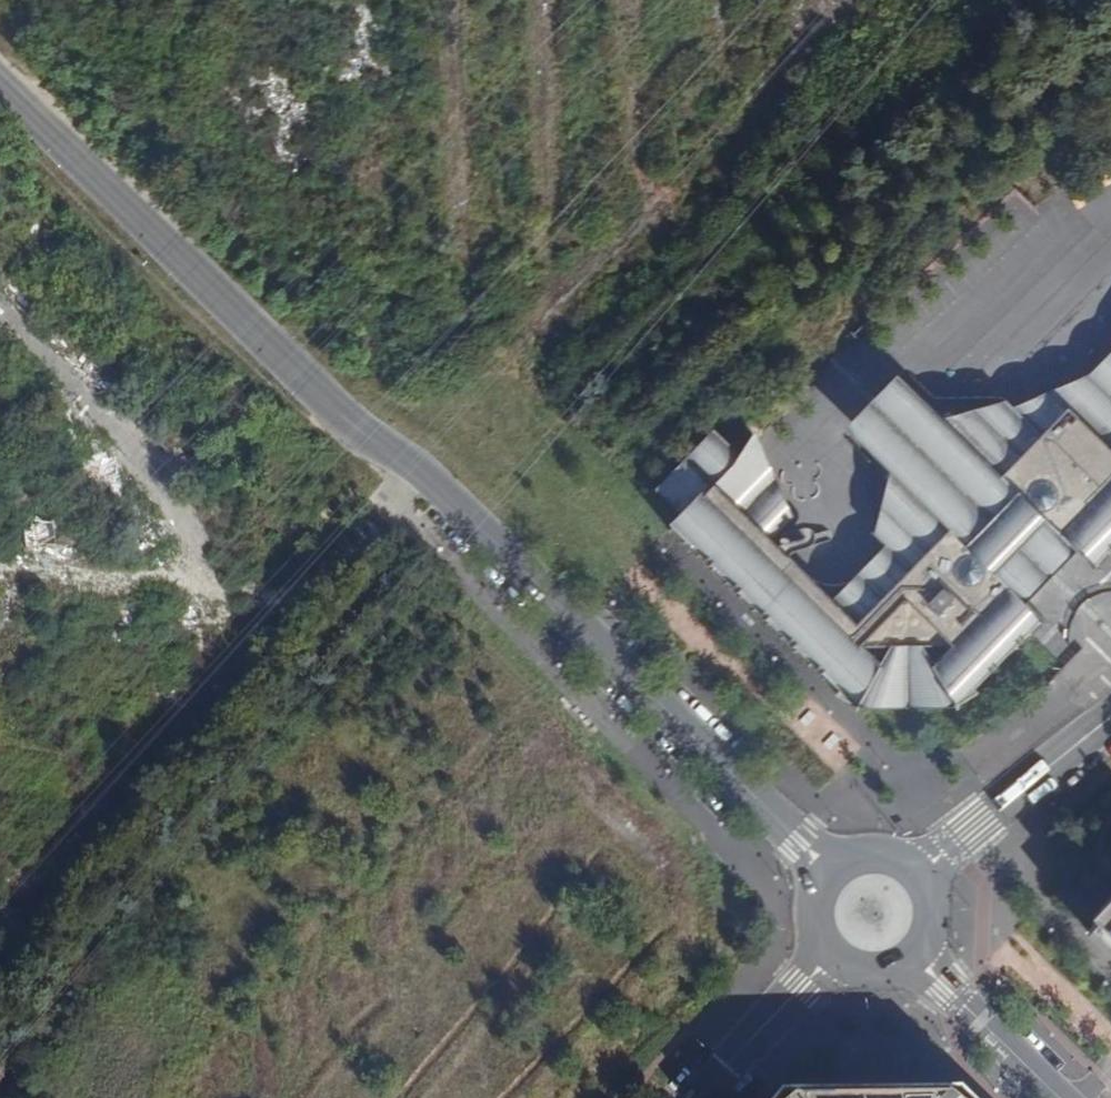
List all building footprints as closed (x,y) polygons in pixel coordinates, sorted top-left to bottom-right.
[(676,522),(669,530),(836,693),(857,707),(903,707),(903,704),(911,704),(911,707),(957,706),(971,696),(978,692),(1044,623),(1048,626),(1050,625),(1010,587),(1014,584),(1018,583),(1018,582),(1018,579),(1054,542),(1057,543),(1059,540),(1058,538),(1061,535),(1101,573),(1102,571),(1098,567),(1110,554),(1110,363),(1068,407),(1057,396),(1019,412),(1004,399),(999,397),(995,397),(935,398),(909,373),(903,379),(1001,475),(950,528),(851,432),(845,438),(871,463),(871,546),(871,556),(865,568),(858,576),(852,580),(846,583),(839,585),(827,585),(815,581),(810,577),(778,546),(789,520),(770,475),(755,441),(741,455),(717,431),(661,488),(685,512),(676,522)] [(903,379),(851,432),(950,528),(1001,475),(903,379)] [(1088,931),(1110,954),(1110,908),(1088,931)] [(798,1091),(798,1097),(797,1097),(956,1097),(952,1094),(952,1089),(798,1091)]
